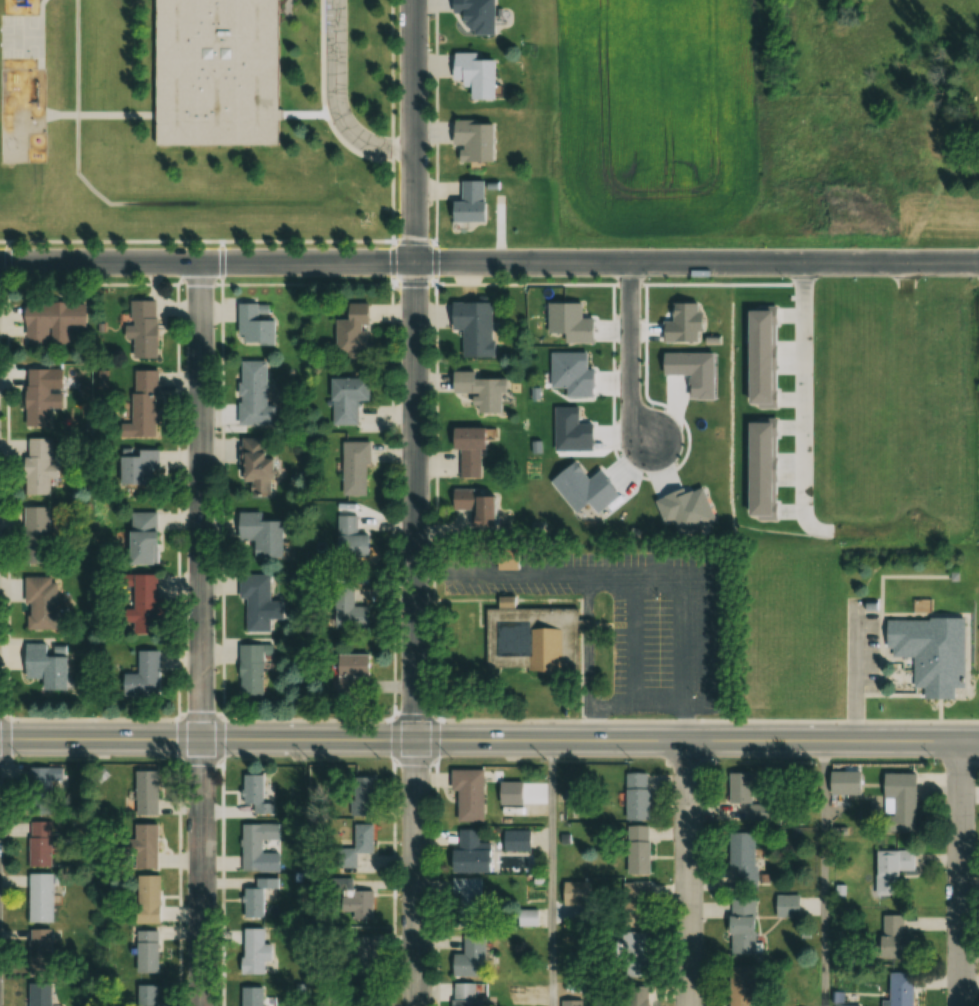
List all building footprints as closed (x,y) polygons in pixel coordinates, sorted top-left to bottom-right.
[(152,144),(272,144),(272,0),(153,0),(152,144)] [(451,12),(461,12),(461,34),(492,34),(492,0),(451,0),(451,12)] [(491,60),(474,60),(474,52),(451,52),(451,82),(467,82),(467,101),(491,101),(491,60)] [(933,116),(932,100),(921,100),(921,116),(933,116)] [(450,145),(455,145),(456,162),(490,162),(489,121),(450,121),(450,145)] [(458,202),(449,202),(449,221),(482,221),(482,181),(458,181),(458,202)] [(155,300),(126,301),(127,339),(131,339),(132,358),(156,358),(155,300)] [(24,303),(24,345),(68,345),(67,327),(84,327),(83,302),(24,303)] [(333,318),(333,356),(365,356),(365,303),(343,302),(343,318),(333,318)] [(271,344),(272,304),(237,303),(236,343),(271,344)] [(459,330),(459,358),(489,358),(488,303),(448,303),(448,331),(459,330)] [(274,425),(274,405),(265,404),(266,360),(238,360),(238,425),(274,425)] [(25,427),(50,427),(49,408),(62,408),(62,393),(50,393),(49,369),(24,369),(25,427)] [(156,437),(157,370),(132,370),(131,424),(119,424),(119,437),(156,437)] [(473,380),(473,372),(449,372),(449,393),(472,393),(472,413),(499,413),(499,379),(473,380)] [(367,400),(367,378),(329,378),(329,425),(357,425),(357,400),(367,400)] [(458,450),(458,478),(480,478),(480,428),(449,428),(449,450),(458,450)] [(25,496),(50,496),(50,477),(55,477),(55,438),(25,438),(25,496)] [(239,438),(239,483),(247,483),(247,495),(268,496),(268,438),(239,438)] [(340,495),(367,495),(367,441),(340,441),(340,495)] [(118,484),(154,484),(154,470),(159,470),(159,450),(135,450),(135,455),(118,455),(118,484)] [(488,492),(449,493),(449,510),(467,510),(467,528),(488,528),(488,492)] [(23,564),(50,564),(50,508),(24,507),(23,564)] [(126,566),(156,566),(156,513),(126,513),(126,566)] [(280,558),(280,521),(260,522),(260,513),(236,513),(236,536),(252,536),(252,558),(280,558)] [(357,515),(336,515),(336,553),(357,553),(357,515)] [(242,574),(242,631),(268,631),(268,574),(242,574)] [(158,575),(131,575),(131,618),(131,634),(158,634),(158,575)] [(25,629),(56,629),(56,577),(25,577),(25,629)] [(367,606),(353,606),(353,587),(332,587),(332,628),(367,628),(367,606)] [(483,608),(483,668),(574,669),(574,609),(483,608)] [(926,617),(926,620),(887,620),(886,647),(891,647),(891,656),(913,656),(912,686),(922,686),(922,696),(950,696),(950,687),(962,687),(961,617),(926,617)] [(39,691),(64,691),(64,657),(43,657),(43,643),(22,643),(22,680),(39,680),(39,691)] [(261,654),(271,654),(271,644),(238,644),(238,697),(261,697),(261,654)] [(136,651),(136,673),(121,673),(121,696),(157,696),(157,651),(136,651)] [(369,678),(369,654),(336,654),(336,694),(351,694),(351,678),(369,678)] [(62,796),(62,767),(30,767),(30,796),(62,796)] [(448,791),(455,791),(455,821),(480,821),(480,769),(448,769),(448,791)] [(157,815),(157,771),(134,771),(134,815),(157,815)] [(828,772),(828,792),(850,792),(850,772),(828,772)] [(913,832),(913,772),(880,772),(880,832),(913,832)] [(624,773),(623,820),(647,820),(647,773),(624,773)] [(727,802),(749,802),(749,773),(727,773),(727,802)] [(241,804),(252,804),(252,813),(272,813),(272,803),(262,803),(262,775),(241,775),(241,804)] [(373,777),(350,777),(350,815),(373,815),(373,777)] [(50,821),(28,821),(27,866),(50,866),(50,821)] [(132,867),(156,867),(156,823),(132,823),(132,867)] [(260,870),(260,840),(276,840),(276,823),(240,823),(240,870),(260,870)] [(370,823),(352,823),(352,848),(336,848),(335,867),(356,867),(356,852),(370,852),(370,823)] [(649,826),(625,826),(625,874),(649,874),(649,826)] [(476,829),(457,829),(457,850),(447,850),(447,872),(492,872),(492,841),(476,841),(476,829)] [(501,850),(529,850),(529,831),(501,831),(501,850)] [(735,866),(735,885),(754,885),(754,832),(727,832),(727,866),(735,866)] [(913,872),(913,849),(872,849),(873,895),(896,895),(896,872),(913,872)] [(51,922),(51,873),(26,873),(26,922),(51,922)] [(133,922),(158,923),(158,875),(133,875),(133,922)] [(264,919),(264,887),(276,887),(276,877),(254,877),(254,886),(241,887),(241,919),(264,919)] [(372,890),(351,889),(352,877),(335,877),(334,911),(350,912),(350,918),(371,919),(372,890)] [(478,927),(478,877),(453,877),(453,927),(478,927)] [(622,882),(622,916),(648,916),(648,882),(622,882)] [(798,916),(798,894),(775,895),(775,916),(798,916)] [(753,898),(727,899),(728,954),(753,953),(753,898)] [(537,909),(516,909),(516,926),(537,926),(537,909)] [(902,935),(902,914),(878,915),(879,957),(914,957),(913,935),(902,935)] [(262,960),(268,960),(268,943),(261,943),(261,927),(240,927),(241,975),(262,974),(262,960)] [(49,929),(27,929),(27,971),(49,971),(49,929)] [(134,973),(156,973),(156,929),(134,929),(134,973)] [(647,976),(647,932),(623,932),(623,976),(647,976)] [(449,954),(449,976),(482,976),(482,933),(461,933),(461,954),(449,954)] [(371,936),(352,936),(353,972),(372,972),(371,936)] [(754,966),(726,966),(726,1005),(754,1005),(754,966)] [(887,971),(887,1000),(881,1000),(881,1005),(912,1005),(912,972),(887,971)] [(450,1005),(486,1005),(487,983),(450,982),(450,1005)] [(54,983),(27,984),(28,1005),(55,1005),(54,983)] [(156,985),(134,984),(133,1005),(155,1005),(156,985)] [(647,986),(625,986),(625,1005),(647,1005),(647,986)] [(261,987),(241,987),(240,1005),(261,1005),(261,987)]
